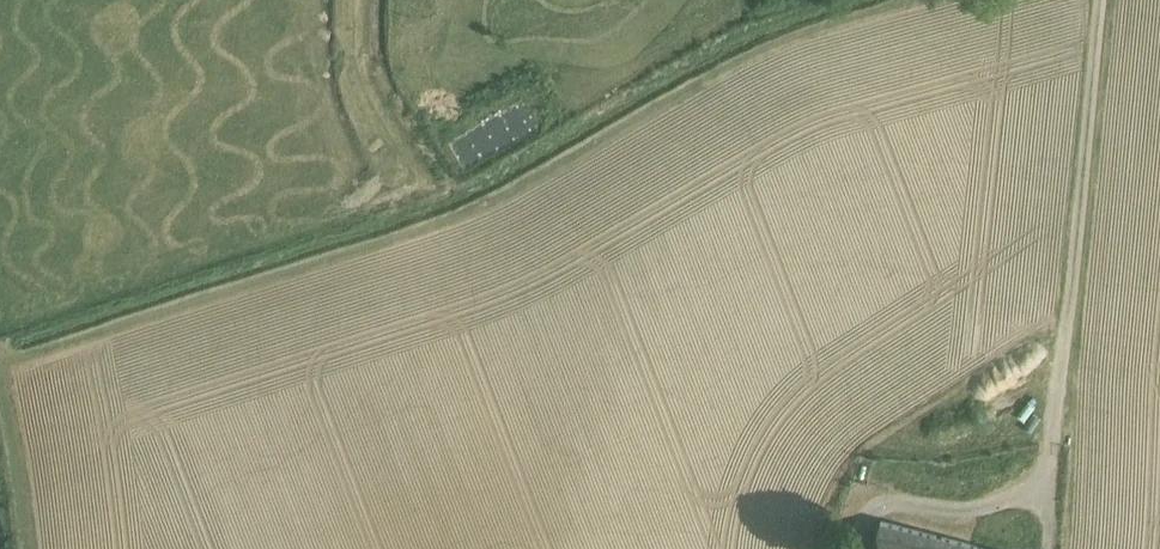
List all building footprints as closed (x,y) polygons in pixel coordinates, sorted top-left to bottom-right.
[(881,521),(874,548),(988,548),(881,521)]
